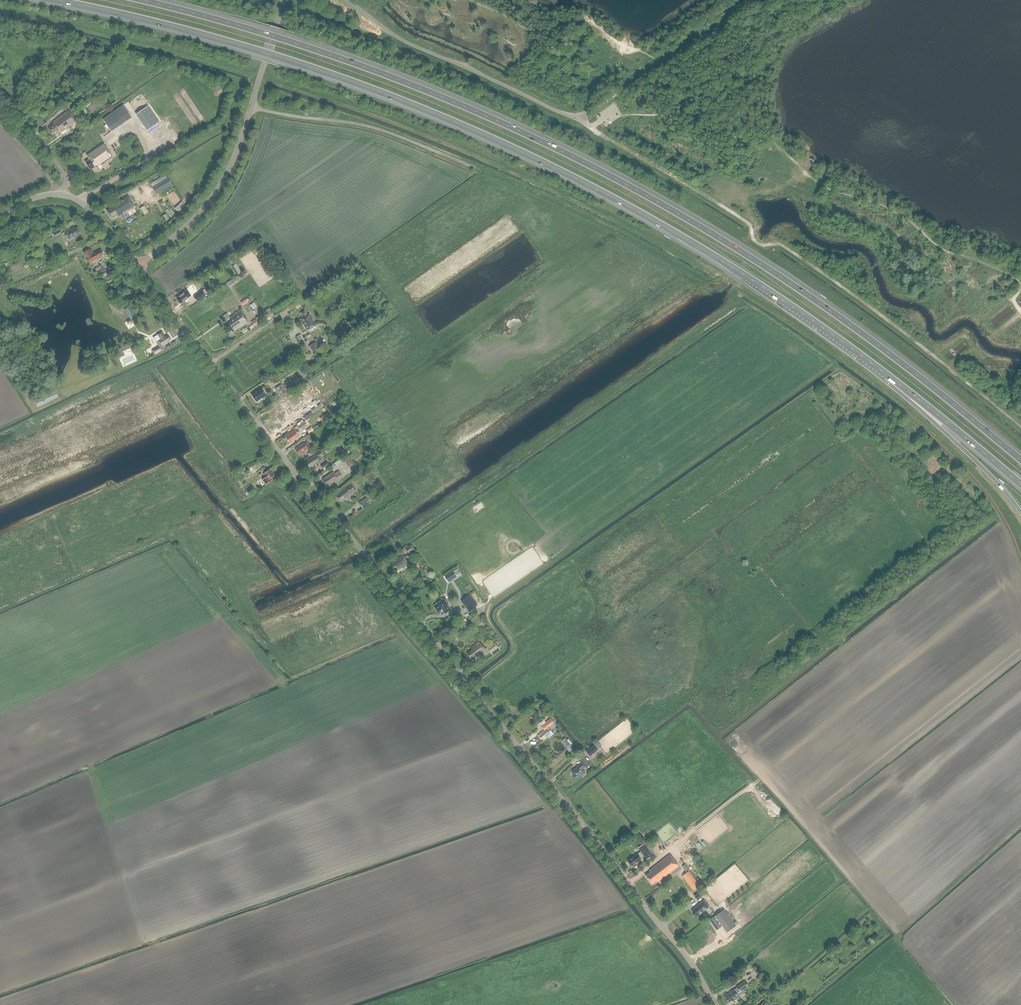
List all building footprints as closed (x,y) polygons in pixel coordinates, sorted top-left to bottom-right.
[(106,129),(109,127),(111,131),(131,117),(123,104),(102,119),(106,124),(104,126),(106,129)] [(162,122),(151,105),(138,113),(149,130),(162,122)] [(49,129),(53,134),(57,130),(58,131),(59,130),(61,133),(65,129),(66,130),(77,121),(68,110),(52,122),(54,123),(49,127),(50,128),(49,129)] [(101,164),(113,156),(103,143),(86,155),(90,159),(85,163),(90,170),(96,166),(97,167),(98,167),(100,169),(103,167),(101,164)] [(156,194),(172,185),(168,178),(152,187),(156,194)] [(121,214),(122,215),(135,207),(128,195),(108,207),(109,210),(107,211),(111,218),(117,215),(118,216),(121,214)] [(69,229),(64,232),(69,240),(75,237),(75,238),(79,236),(78,234),(80,233),(77,227),(75,228),(74,227),(71,228),(71,229),(70,230),(69,229)] [(54,238),(62,234),(60,230),(52,234),(54,238)] [(92,254),(89,249),(83,252),(86,257),(89,263),(100,257),(103,255),(100,250),(97,252),(92,254)] [(109,275),(103,278),(105,283),(112,281),(109,275)] [(185,301),(187,299),(190,296),(186,292),(184,293),(183,293),(176,298),(180,304),(184,300),(185,301)] [(194,297),(197,301),(202,297),(199,293),(194,297)] [(248,311),(253,308),(250,302),(245,305),(248,311)] [(135,313),(130,305),(124,309),(129,317),(135,313)] [(231,330),(233,332),(248,321),(240,310),(229,318),(229,319),(228,318),(228,317),(226,314),(223,316),(227,322),(223,325),(228,332),(231,330)] [(300,319),(307,330),(316,325),(309,314),(308,315),(305,311),(300,313),(303,317),(300,319)] [(153,350),(155,354),(161,350),(160,348),(170,342),(169,340),(170,339),(168,336),(165,337),(161,332),(157,334),(157,335),(154,337),(154,338),(155,341),(156,341),(158,340),(161,344),(158,346),(159,347),(153,350)] [(305,340),(300,334),(297,337),(301,343),(302,346),(305,344),(304,343),(305,342),(304,341),(305,340)] [(312,351),(320,347),(317,341),(309,346),(312,351)] [(282,383),(275,388),(281,397),(290,392),(288,389),(287,390),(282,383)] [(266,395),(261,388),(251,395),(256,402),(266,395)] [(291,414),(302,405),(295,395),(282,405),(286,410),(277,417),(283,425),(294,418),(291,414)] [(314,414),(322,407),(320,404),(311,411),(314,414)] [(305,420),(313,414),(311,412),(303,418),(305,420)] [(297,426),(301,430),(307,426),(304,421),(303,422),(298,425),(297,426)] [(299,436),(298,434),(300,433),(298,430),(296,431),(295,430),(292,432),(292,433),(289,435),(286,437),(289,442),(293,440),(296,438),(299,436)] [(305,438),(309,443),(313,440),(309,435),(305,438)] [(304,443),(296,448),(297,449),(295,450),(298,454),(299,453),(300,454),(303,452),(304,452),(311,446),(307,441),(304,443)] [(306,463),(306,464),(307,466),(308,466),(309,467),(310,466),(311,467),(314,465),(317,463),(317,464),(323,461),(319,456),(322,454),(320,451),(306,461),(307,462),(306,463)] [(354,458),(351,453),(343,458),(349,467),(354,464),(351,460),(354,458)] [(263,474),(266,477),(262,480),(266,485),(272,480),(271,478),(275,475),(270,469),(263,474)] [(330,489),(332,487),(334,486),(332,483),(342,477),(338,471),(334,474),(333,472),(322,479),(323,480),(323,481),(326,486),(327,485),(330,489)] [(339,501),(341,500),(342,501),(349,496),(349,495),(353,492),(353,493),(356,490),(351,483),(336,494),(337,495),(336,497),(339,501)] [(366,498),(359,503),(363,509),(370,504),(366,498)] [(405,549),(409,554),(415,550),(411,545),(405,549)] [(409,564),(403,554),(396,559),(397,560),(392,564),(397,570),(401,567),(401,568),(403,567),(404,567),(409,564)] [(448,582),(457,576),(457,575),(460,573),(457,569),(454,571),(445,576),(448,582)] [(478,605),(469,594),(461,601),(469,611),(478,605)] [(449,604),(444,598),(434,606),(438,612),(442,609),(446,614),(451,609),(448,605),(449,604)] [(487,647),(485,649),(479,642),(471,648),(472,650),(467,654),(472,660),(477,656),(480,654),(481,655),(488,649),(487,647)] [(491,647),(488,649),(492,655),(500,649),(496,644),(493,645),(492,644),(490,645),(491,647)] [(550,726),(555,722),(551,718),(541,725),(545,730),(549,726),(550,726)] [(549,739),(555,733),(550,726),(549,726),(545,730),(538,736),(541,740),(542,739),(543,740),(544,739),(544,740),(548,737),(549,739)] [(602,746),(598,741),(594,745),(598,749),(602,746)] [(586,752),(590,757),(598,750),(594,745),(586,752)] [(585,757),(581,760),(583,763),(582,764),(582,763),(572,771),(575,775),(573,776),(576,780),(581,776),(586,773),(583,769),(586,766),(587,768),(591,765),(585,757)] [(644,843),(639,847),(648,859),(653,855),(644,843)] [(628,861),(629,862),(628,863),(629,864),(630,864),(632,866),(641,859),(637,854),(628,861)] [(670,854),(649,870),(651,872),(646,876),(652,884),(657,880),(658,882),(660,880),(661,880),(671,873),(673,875),(681,869),(670,854)] [(689,871),(682,876),(694,891),(700,886),(689,871)] [(702,890),(695,896),(698,900),(705,894),(702,890)] [(697,914),(698,916),(709,907),(704,901),(693,910),(694,911),(693,912),(696,915),(697,914)] [(724,909),(709,921),(716,930),(723,925),(728,932),(737,926),(724,909)] [(739,997),(737,994),(748,986),(745,981),(737,987),(737,988),(734,990),(726,995),(727,997),(726,998),(729,1002),(732,1000),(733,1001),(739,997)] [(779,992),(781,994),(787,989),(785,986),(779,992)]
